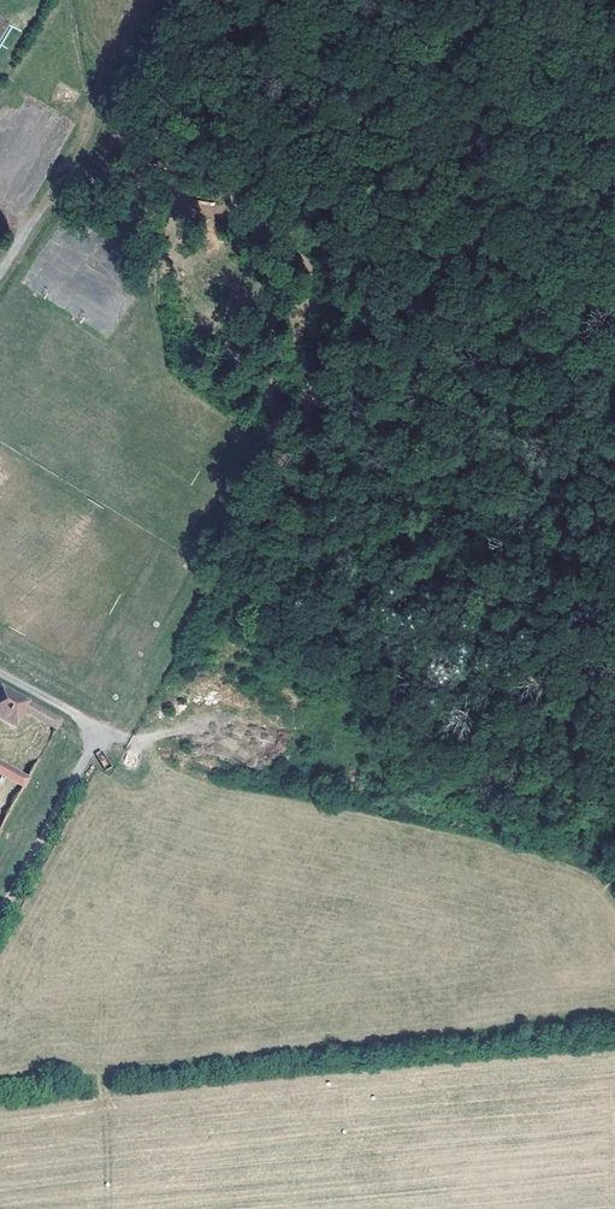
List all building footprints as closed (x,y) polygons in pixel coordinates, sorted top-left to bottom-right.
[(221,214),(221,202),(200,202),(200,214),(221,214)] [(15,726),(23,709),(58,728),(63,720),(2,687),(0,691),(0,719),(15,726)] [(26,787),(31,777),(0,761),(0,773),(26,787)]
